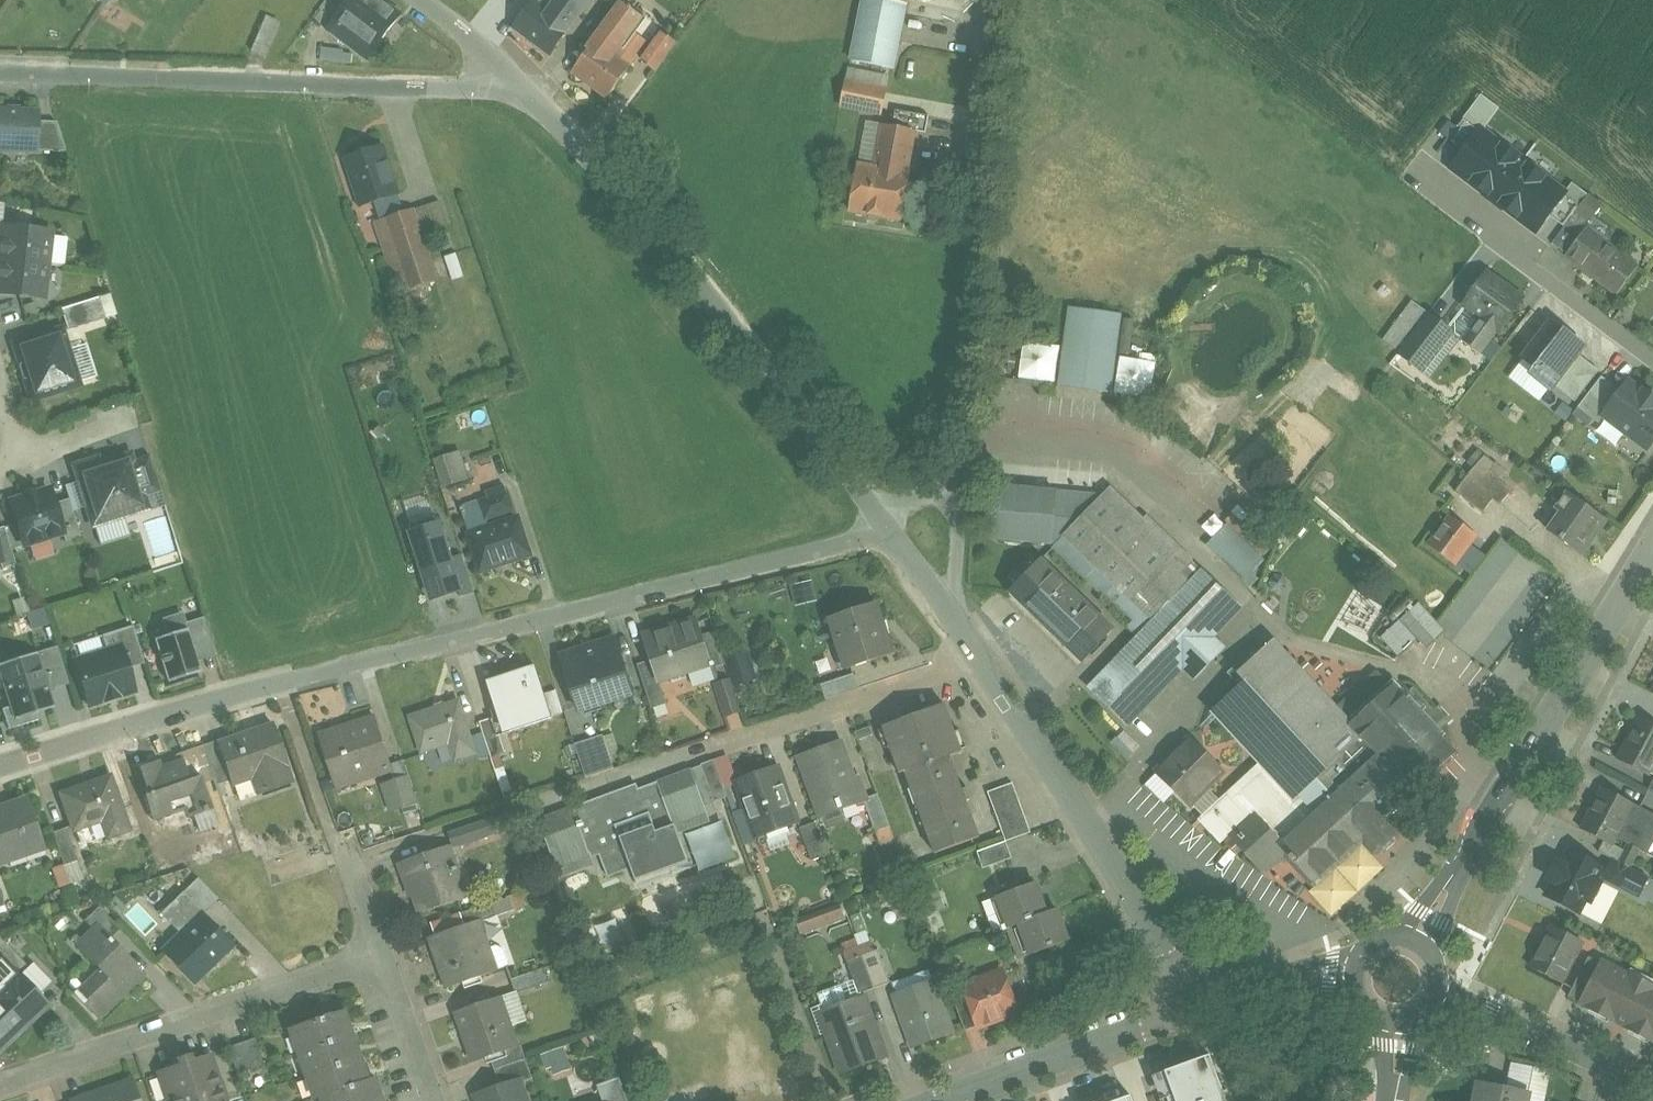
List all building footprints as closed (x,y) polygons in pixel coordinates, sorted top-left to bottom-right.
[(383,0),(351,0),(329,30),(369,59),(402,14),(383,0)] [(534,1),(513,29),(552,57),(573,28),(573,27),(593,0),(558,0),(557,1),(549,12),(538,3),(534,1)] [(556,0),(540,0),(538,3),(549,12),(557,1),(556,0)] [(888,0),(864,0),(852,60),(895,69),(908,4),(888,0)] [(623,2),(595,40),(595,41),(573,71),(609,97),(649,43),(633,31),(643,17),(633,10),(634,9),(632,8),(623,2)] [(282,22),(268,16),(254,51),(267,57),(282,22)] [(664,33),(642,60),(656,70),(677,43),(664,33)] [(345,51),(324,48),(322,59),(353,63),(354,54),(344,53),(345,51)] [(887,90),(848,82),(843,105),(882,113),(887,90)] [(1481,131),(1482,132),(1500,108),(1481,95),(1464,118),(1481,131)] [(930,116),(897,110),(894,126),(917,131),(916,131),(927,133),(930,116)] [(0,111),(0,149),(37,150),(38,121),(39,112),(0,111)] [(58,122),(38,121),(37,150),(68,152),(58,122)] [(1440,133),(1452,142),(1461,130),(1449,121),(1440,133)] [(885,164),(884,168),(860,164),(852,210),(870,214),(884,217),(884,216),(902,219),(910,172),(909,172),(916,131),(917,131),(894,126),(883,125),(876,162),(885,164)] [(1482,132),(1481,131),(1453,168),(1486,193),(1484,196),(1502,209),(1504,207),(1536,232),(1564,195),(1565,193),(1538,173),(1540,171),(1510,148),(1508,151),(1482,132)] [(385,147),(347,159),(362,206),(376,202),(382,221),(406,213),(400,194),(401,194),(385,147)] [(1565,193),(1564,195),(1579,206),(1588,195),(1573,183),(1565,193)] [(1588,197),(1554,242),(1565,251),(1582,231),(1600,206),(1588,197)] [(441,201),(417,209),(425,234),(449,226),(441,201)] [(382,221),(377,222),(401,293),(439,281),(415,210),(406,213),(382,221)] [(52,232),(4,227),(0,259),(48,265),(52,232)] [(1607,241),(1600,249),(1584,236),(1570,254),(1586,267),(1584,269),(1616,295),(1639,266),(1607,241)] [(458,253),(447,257),(454,280),(466,277),(458,253)] [(0,259),(0,263),(0,293),(45,297),(48,265),(0,259)] [(1524,299),(1489,273),(1466,304),(1483,317),(1465,341),(1481,353),(1499,329),(1500,330),(1524,299)] [(100,297),(63,309),(69,330),(107,319),(100,297)] [(1028,380),(1120,391),(1129,312),(1075,306),(1071,345),(1033,341),(1028,380)] [(1450,329),(1430,314),(1391,364),(1416,382),(1417,381),(1393,364),(1401,353),(1424,371),(1450,339),(1450,329)] [(1566,336),(1553,326),(1528,357),(1540,367),(1534,374),(1551,387),(1556,382),(1579,352),(1584,347),(1567,334),(1566,336)] [(58,329),(38,335),(37,338),(38,340),(19,346),(35,396),(47,392),(48,394),(50,396),(64,391),(66,389),(65,386),(77,383),(72,367),(74,366),(75,363),(71,349),(68,348),(66,348),(61,330),(58,329)] [(1599,368),(1579,352),(1556,382),(1577,397),(1599,368)] [(1602,414),(1622,388),(1604,374),(1580,406),(1598,420),(1602,414)] [(1602,414),(1648,447),(1652,441),(1652,385),(1646,380),(1643,385),(1630,376),(1622,388),(1602,414)] [(459,454),(438,461),(446,486),(467,479),(459,454)] [(151,455),(132,461),(143,497),(162,491),(151,455)] [(1496,463),(1487,455),(1469,475),(1496,498),(1495,499),(1502,504),(1514,491),(1490,470),(1496,463)] [(130,457),(102,466),(99,458),(76,465),(81,481),(79,481),(80,483),(84,482),(92,510),(94,509),(105,505),(109,516),(109,518),(146,507),(143,497),(132,461),(130,457)] [(1496,498),(1469,475),(1457,491),(1485,512),(1495,499),(1496,498)] [(1058,491),(996,485),(991,538),(1053,544),(1058,491)] [(507,487),(493,492),(495,498),(483,502),(489,518),(514,510),(507,487)] [(37,491),(24,495),(25,498),(12,502),(25,544),(64,532),(65,531),(56,503),(51,490),(38,494),(37,491)] [(1107,496),(1058,491),(1053,544),(1058,544),(1103,499),(1104,499),(1107,496)] [(1607,519),(1570,492),(1558,510),(1563,514),(1550,531),(1582,554),(1607,519)] [(71,499),(56,503),(65,531),(64,532),(67,541),(82,536),(72,501),(71,499)] [(78,499),(72,501),(75,511),(81,509),(78,499)] [(1104,499),(1103,499),(1058,544),(1042,561),(1043,561),(1057,547),(1089,579),(1091,577),(1136,621),(1130,627),(1140,637),(1191,584),(1183,575),(1195,562),(1148,517),(1136,530),(1104,499)] [(483,502),(465,508),(465,507),(462,508),(463,511),(471,534),(491,527),(489,518),(483,502)] [(1479,535),(1453,515),(1430,545),(1457,564),(1479,535)] [(441,518),(407,528),(427,599),(458,590),(461,589),(452,557),(441,518)] [(491,527),(471,534),(483,570),(532,554),(520,518),(491,527)] [(1265,560),(1229,525),(1210,545),(1253,586),(1259,579),(1253,573),(1265,560)] [(6,527),(0,528),(0,551),(3,560),(1,561),(4,568),(18,564),(6,527)] [(1033,553),(1009,578),(1017,587),(1042,561),(1033,553)] [(463,554),(452,557),(461,589),(458,590),(460,596),(474,592),(463,554)] [(1043,561),(1042,561),(1017,587),(1013,591),(1014,592),(1016,591),(1031,606),(1029,607),(1069,645),(1070,644),(1086,659),(1084,660),(1085,661),(1114,630),(1043,561)] [(1140,637),(1130,647),(1168,683),(1185,665),(1197,676),(1224,649),(1212,637),(1241,607),(1195,562),(1183,575),(1191,584),(1140,637)] [(811,580),(791,585),(797,606),(817,601),(811,580)] [(1373,642),(1389,609),(1355,593),(1339,626),(1373,642)] [(1448,631),(1421,602),(1402,620),(1419,639),(1428,649),(1448,631)] [(877,604),(832,618),(848,670),(894,655),(887,633),(886,634),(882,624),(884,623),(877,604)] [(32,613),(35,629),(52,625),(49,610),(32,613)] [(205,617),(185,623),(187,629),(188,629),(193,644),(212,638),(205,617)] [(700,619),(647,635),(654,660),(661,681),(662,681),(692,671),(690,666),(710,659),(712,664),(714,664),(715,666),(717,665),(716,663),(714,663),(700,619)] [(1402,620),(1382,637),(1400,657),(1419,639),(1402,620)] [(134,625),(104,635),(109,652),(122,648),(129,669),(146,663),(134,625)] [(187,629),(157,639),(170,682),(202,672),(198,660),(193,644),(188,629),(187,629)] [(212,638),(193,644),(198,660),(217,654),(212,638)] [(618,640),(596,647),(596,649),(565,659),(581,710),(615,699),(613,693),(632,687),(618,640)] [(1334,712),(1270,644),(1250,663),(1245,658),(1234,668),(1239,673),(1228,683),(1236,692),(1219,709),(1270,764),(1277,772),(1245,802),(1255,813),(1232,835),(1256,861),(1259,858),(1269,868),(1276,861),(1279,865),(1285,860),(1288,863),(1293,858),(1296,862),(1297,861),(1316,881),(1334,864),(1363,837),(1376,850),(1379,851),(1395,836),(1395,832),(1383,819),(1455,752),(1437,733),(1449,722),(1439,711),(1443,708),(1442,707),(1436,712),(1423,698),(1427,695),(1425,693),(1422,696),(1415,689),(1405,699),(1395,687),(1355,724),(1353,722),(1348,727),(1334,712)] [(59,646),(38,653),(50,690),(71,684),(59,646)] [(1130,647),(1092,686),(1130,723),(1168,683),(1130,647)] [(109,652),(77,662),(91,704),(105,699),(106,701),(121,696),(121,694),(136,689),(129,669),(122,648),(109,652)] [(0,665),(0,666),(13,706),(4,709),(11,729),(40,719),(36,706),(53,701),(50,690),(38,653),(0,665)] [(654,660),(640,664),(649,695),(665,690),(662,681),(661,681),(654,660)] [(146,663),(129,669),(136,689),(153,684),(146,663)] [(535,665),(487,680),(505,732),(552,717),(544,694),(535,665)] [(1377,673),(1334,712),(1348,727),(1353,722),(1355,724),(1395,687),(1382,673),(1377,673)] [(855,674),(822,685),(827,700),(860,689),(855,674)] [(743,712),(733,680),(718,685),(728,716),(743,712)] [(556,690),(544,694),(552,717),(564,713),(556,690)] [(665,690),(649,695),(654,708),(669,703),(665,690)] [(459,701),(412,716),(423,752),(451,743),(456,760),(477,754),(471,737),(459,701)] [(946,706),(885,728),(902,774),(906,772),(912,788),(916,786),(930,827),(927,828),(937,854),(981,838),(968,803),(974,801),(969,788),(964,790),(952,757),(963,753),(946,706)] [(506,752),(496,717),(481,721),(492,756),(506,752)] [(1641,718),(1620,759),(1650,775),(1651,773),(1652,774),(1652,724),(1641,718)] [(376,719),(346,729),(347,732),(323,740),(322,737),(320,737),(334,780),(371,768),(373,776),(393,769),(376,719)] [(275,725),(219,743),(232,780),(233,784),(235,783),(234,778),(259,770),(267,792),(292,783),(286,766),(288,765),(275,725)] [(484,733),(471,737),(477,754),(479,760),(492,756),(484,733)] [(604,735),(577,744),(588,779),(615,770),(604,735)] [(1191,740),(1159,772),(1192,804),(1224,772),(1191,740)] [(219,743),(218,741),(205,744),(217,779),(219,784),(232,780),(219,743)] [(842,743),(800,758),(821,816),(824,815),(823,814),(841,807),(841,809),(866,800),(868,800),(868,799),(860,780),(856,781),(842,743)] [(205,745),(178,754),(177,756),(176,757),(178,762),(184,760),(191,779),(202,776),(205,784),(217,779),(205,745)] [(178,762),(156,769),(154,763),(140,767),(149,794),(146,795),(154,819),(156,819),(154,813),(165,810),(167,815),(193,806),(196,814),(213,809),(205,784),(202,776),(191,779),(184,760),(178,762)] [(702,765),(716,803),(728,798),(714,761),(702,765)] [(1270,764),(1237,794),(1245,802),(1277,772),(1270,764)] [(716,803),(702,765),(692,769),(698,785),(705,807),(716,803)] [(779,767),(737,782),(758,840),(760,840),(758,836),(778,829),(779,833),(801,825),(779,767)] [(582,826),(548,839),(562,877),(595,864),(593,859),(602,856),(610,878),(633,869),(638,883),(672,870),(671,867),(688,860),(675,828),(709,815),(705,807),(698,785),(686,790),(680,774),(640,789),(641,792),(632,795),(629,788),(575,808),(582,826)] [(112,776),(65,793),(77,828),(106,819),(112,835),(131,828),(112,776)] [(419,802),(410,778),(395,783),(398,791),(403,807),(419,802)] [(1030,832),(1014,784),(990,793),(1006,840),(1030,832)] [(1605,788),(1584,829),(1606,841),(1613,845),(1614,844),(1617,838),(1629,844),(1641,851),(1649,855),(1652,846),(1652,813),(1605,788)] [(403,807),(398,791),(387,794),(392,811),(403,807)] [(892,828),(880,794),(868,799),(868,800),(866,800),(878,833),(892,828)] [(0,809),(0,864),(46,847),(28,799),(0,809)] [(1245,802),(1222,824),(1232,835),(1255,813),(1245,802)] [(815,824),(802,829),(814,862),(827,857),(815,824)] [(484,825),(455,834),(460,849),(489,840),(484,825)] [(69,827),(55,832),(67,865),(81,860),(69,827)] [(1625,850),(1614,844),(1613,845),(1606,841),(1601,851),(1620,861),(1625,850)] [(1008,842),(980,852),(986,868),(1014,858),(1008,842)] [(1641,851),(1629,844),(1625,850),(1620,861),(1632,867),(1641,851)] [(446,849),(400,865),(407,883),(413,881),(424,913),(464,899),(455,873),(460,871),(459,868),(454,870),(446,849)] [(1620,861),(1601,851),(1594,863),(1613,873),(1620,861)] [(1598,872),(1570,857),(1549,898),(1578,913),(1598,872)] [(1632,867),(1620,861),(1613,873),(1610,878),(1622,884),(1632,867)] [(10,904),(0,878),(0,908),(10,904)] [(220,900),(200,879),(185,893),(204,913),(220,900)] [(1037,883),(1000,897),(1011,928),(1059,910),(1059,909),(1048,913),(1037,883)] [(939,891),(921,897),(927,914),(945,908),(939,891)] [(189,933),(168,953),(164,948),(162,950),(195,986),(236,947),(204,913),(185,893),(167,910),(189,933)] [(1000,897),(987,902),(998,933),(1012,928),(1011,928),(1000,897)] [(495,903),(464,913),(468,925),(481,921),(482,923),(499,916),(495,903)] [(839,905),(797,919),(802,934),(844,920),(839,905)] [(122,928),(101,906),(88,918),(97,928),(100,924),(112,937),(122,928)] [(1059,910),(1011,928),(1012,928),(1022,925),(1033,954),(1070,940),(1059,910)] [(468,925),(433,937),(451,988),(498,971),(482,923),(481,921),(468,925)] [(112,937),(100,924),(97,928),(80,944),(106,971),(82,994),(78,990),(75,992),(85,1002),(86,1001),(100,1016),(146,972),(112,937)] [(1584,942),(1554,925),(1532,967),(1563,983),(1584,942)] [(0,931),(0,954),(3,958),(5,956),(22,974),(32,965),(0,931)] [(893,983),(881,951),(863,957),(875,990),(893,983)] [(5,956),(3,958),(0,961),(0,1046),(3,1048),(50,1004),(22,974),(5,956)] [(863,957),(848,962),(860,996),(875,990),(863,957)] [(1603,963),(1603,964),(1590,957),(1570,996),(1584,1004),(1585,1003),(1652,1038),(1652,986),(1630,975),(1629,976),(1603,963)] [(546,968),(513,980),(518,994),(551,982),(546,968)] [(1007,978),(990,984),(988,978),(964,986),(979,1026),(980,1027),(1020,1012),(1007,978)] [(935,983),(898,997),(916,1046),(953,1032),(935,983)] [(967,994),(955,998),(967,1031),(979,1026),(967,994)] [(501,997),(459,1012),(476,1062),(519,1047),(512,1027),(510,1027),(500,999),(502,998),(501,997)] [(864,1000),(829,1013),(836,1031),(830,1033),(844,1072),(885,1057),(864,1000)] [(348,1011),(295,1030),(296,1031),(299,1030),(306,1051),(303,1052),(303,1054),(306,1053),(313,1073),(309,1075),(310,1077),(314,1075),(321,1097),(317,1098),(318,1099),(325,1097),(372,1080),(348,1011)] [(258,1038),(230,1048),(239,1075),(267,1066),(258,1038)] [(571,1070),(563,1046),(547,1052),(555,1076),(571,1070)] [(1160,1074),(1170,1100),(1227,1100),(1211,1055),(1160,1074)] [(192,1062),(192,1064),(183,1067),(182,1065),(161,1072),(169,1099),(173,1098),(174,1100),(225,1100),(228,1100),(227,1098),(226,1098),(224,1091),(218,1088),(220,1085),(210,1056),(192,1062)] [(528,1058),(498,1069),(504,1087),(522,1081),(522,1082),(535,1078),(528,1058)] [(599,1085),(604,1100),(630,1100),(621,1077),(599,1085)] [(325,1097),(325,1099),(328,1098),(329,1100),(384,1100),(376,1079),(372,1080),(325,1097)] [(74,1100),(138,1100),(131,1081),(74,1100)] [(479,1096),(481,1100),(529,1100),(522,1082),(522,1081),(504,1087),(479,1096)] [(1480,1081),(1476,1100),(1529,1100),(1532,1091),(1480,1081)]
